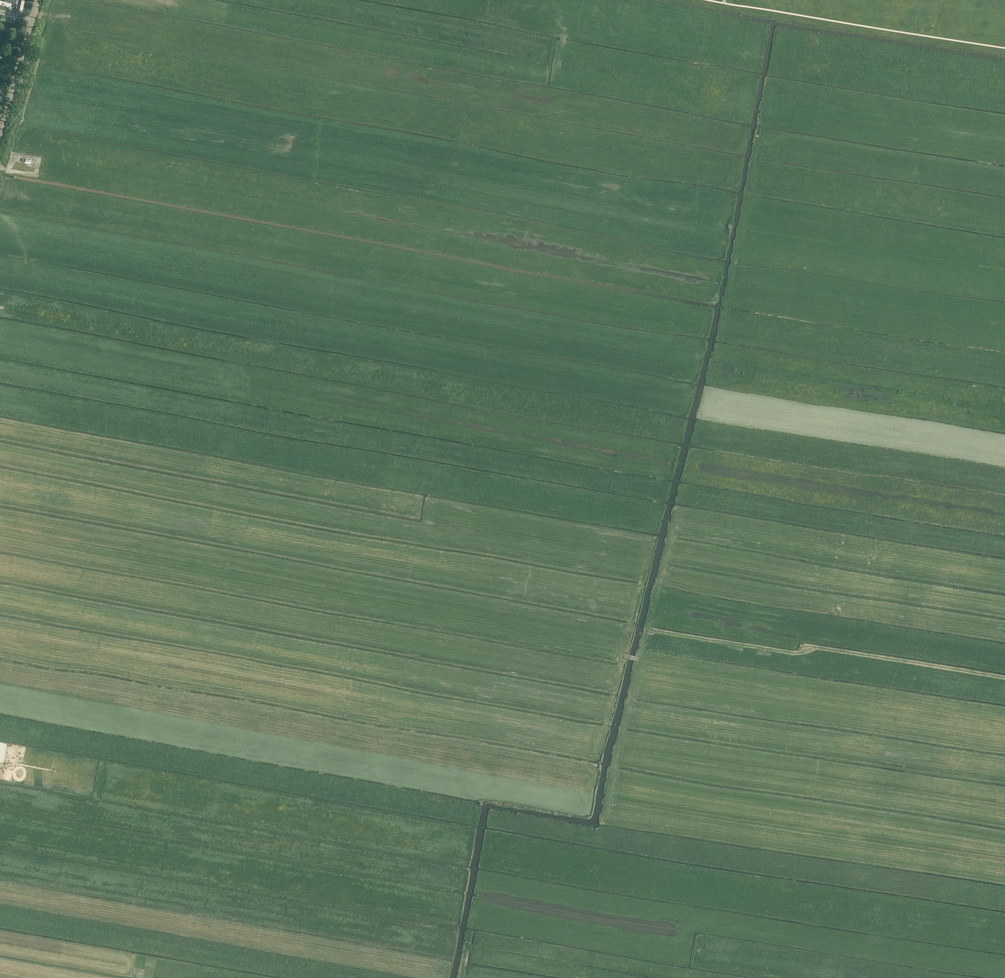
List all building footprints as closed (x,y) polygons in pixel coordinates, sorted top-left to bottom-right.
[(3,1),(17,4),(16,8),(16,11),(21,12),(24,0),(4,0),(3,1)]
